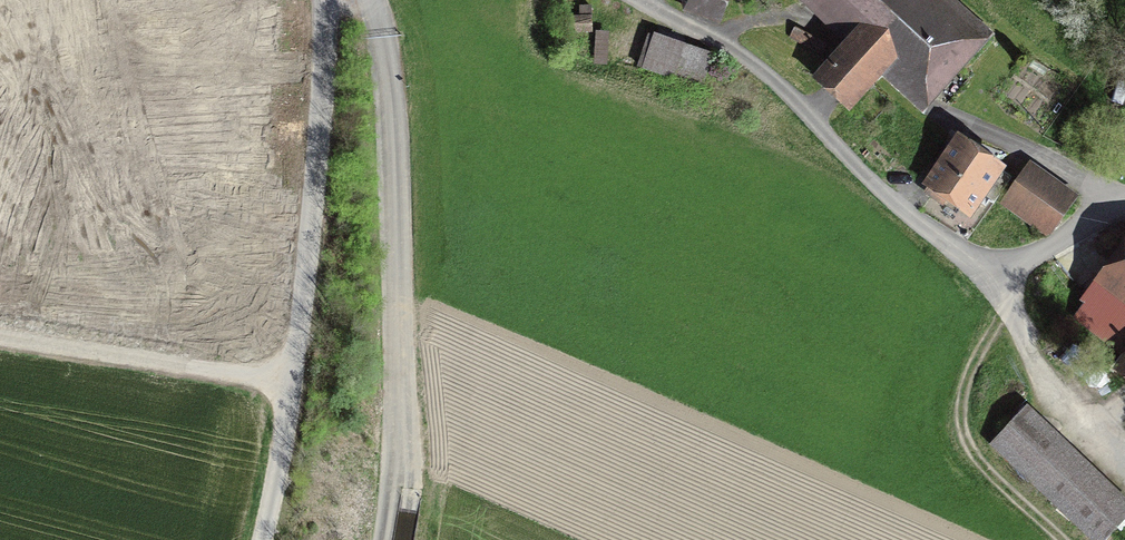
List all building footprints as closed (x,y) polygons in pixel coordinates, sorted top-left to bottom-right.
[(693,13),(721,23),(729,0),(698,0),(693,13)] [(828,86),(853,109),(889,68),(929,102),(984,40),(938,0),(825,0),(821,5),(866,43),(828,86)] [(707,61),(659,45),(650,71),(698,87),(707,61)] [(1000,172),(969,150),(938,194),(968,216),(1000,172)] [(1069,201),(1035,175),(1010,208),(1044,234),(1069,201)] [(1034,418),(1004,451),(1101,539),(1124,515),(1124,502),(1034,418)]
